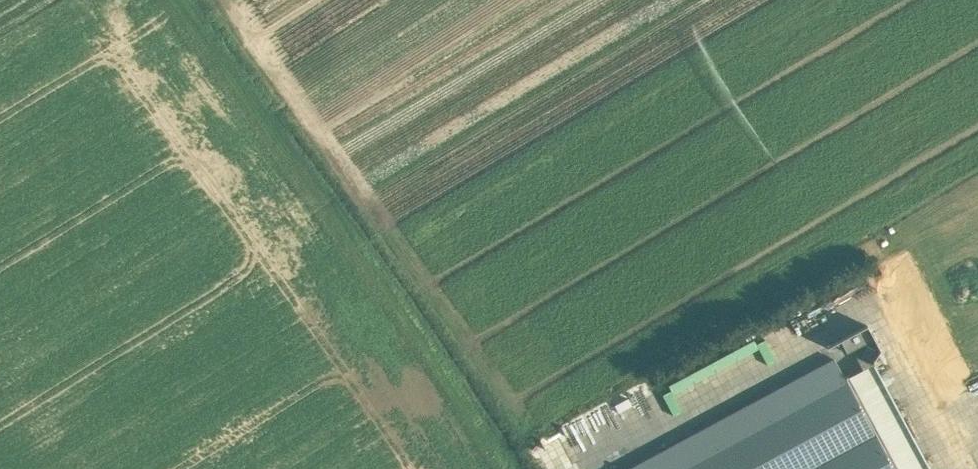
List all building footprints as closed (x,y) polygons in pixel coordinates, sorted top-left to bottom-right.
[(841,340),(847,352),(872,339),(865,327),(841,340)] [(878,351),(870,345),(863,354),(870,360),(878,351)] [(835,359),(629,468),(893,468),(835,359)]
